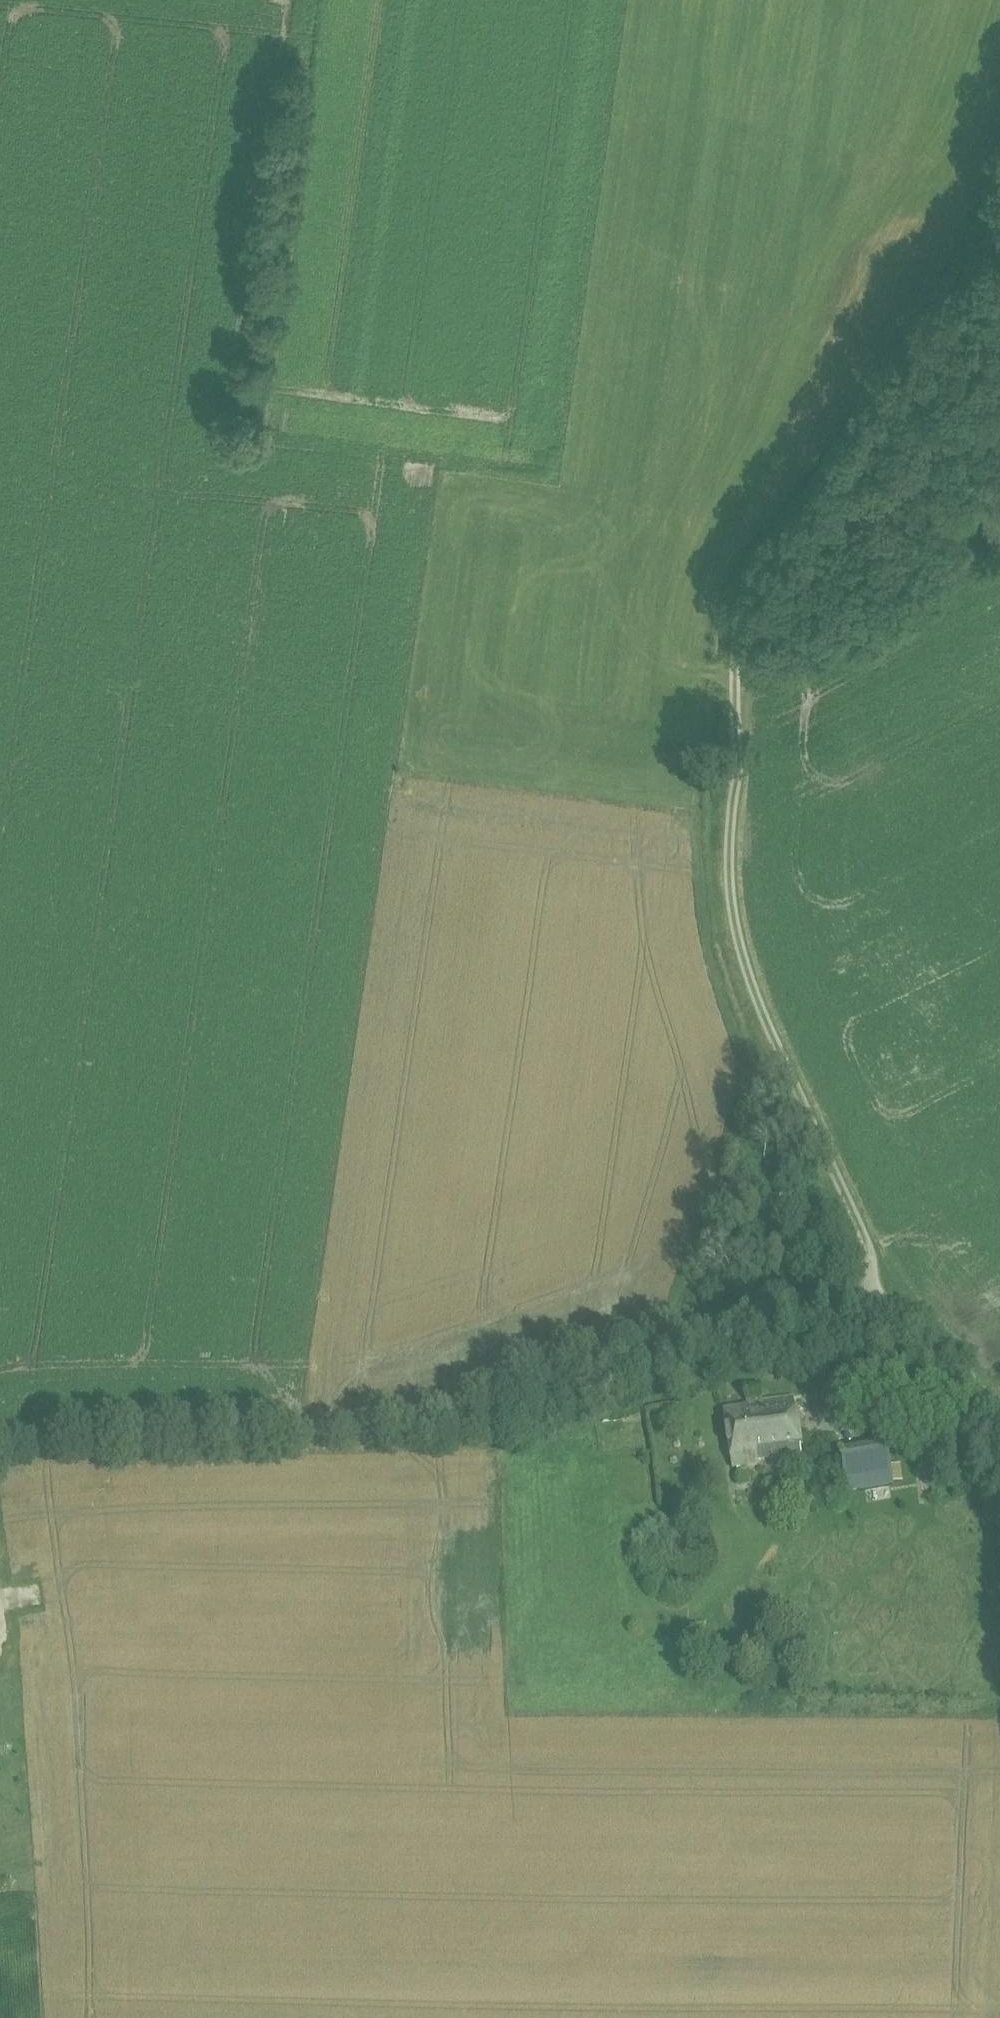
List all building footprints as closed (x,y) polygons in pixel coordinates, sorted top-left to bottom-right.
[(724,1410),(732,1467),(757,1463),(757,1460),(802,1453),(793,1397),(761,1402),(759,1384),(744,1386),(747,1407),(724,1410)] [(838,1453),(846,1494),(893,1485),(885,1444),(838,1453)]
